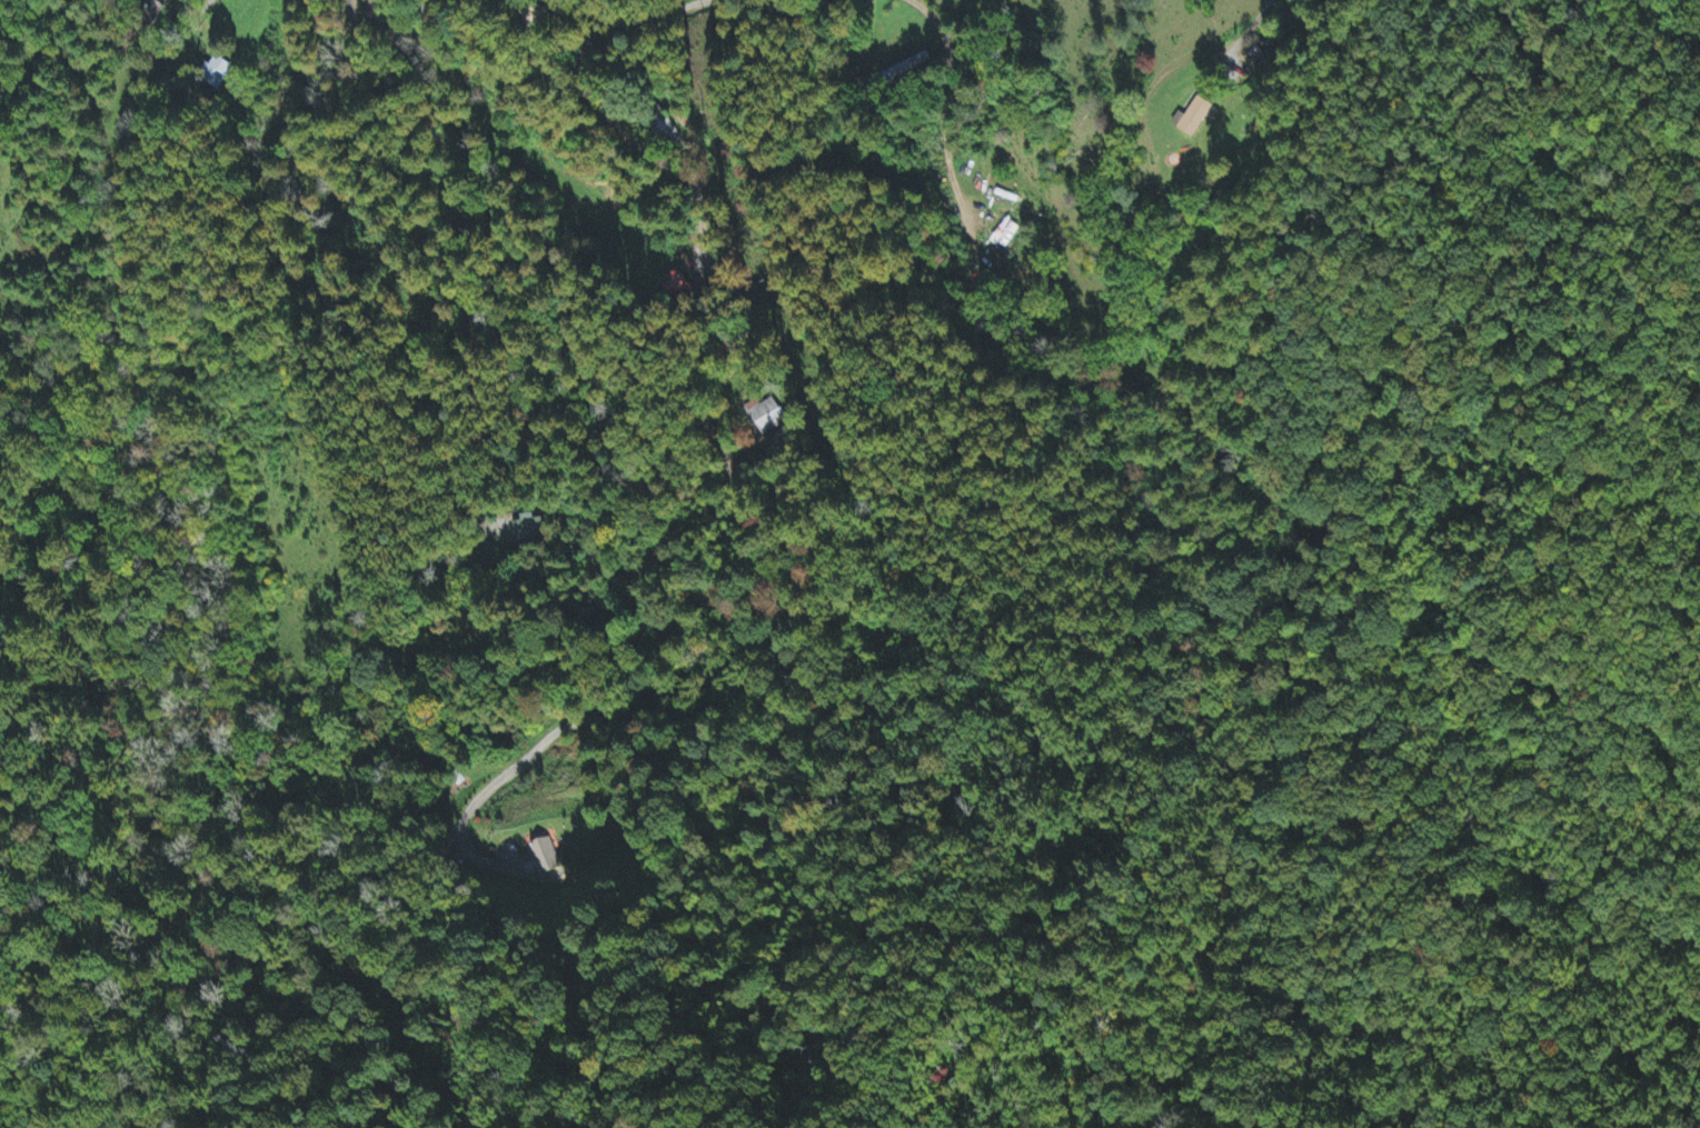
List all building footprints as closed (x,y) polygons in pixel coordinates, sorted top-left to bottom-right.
[(1183,113),(1175,124),(1194,138),(1217,108),(1203,97),(1188,116),(1183,113)] [(786,425),(774,400),(760,407),(757,400),(745,406),(760,437),(786,425)] [(513,520),(515,541),(543,538),(541,517),(513,520)] [(564,883),(558,842),(536,845),(542,886),(564,883)]
